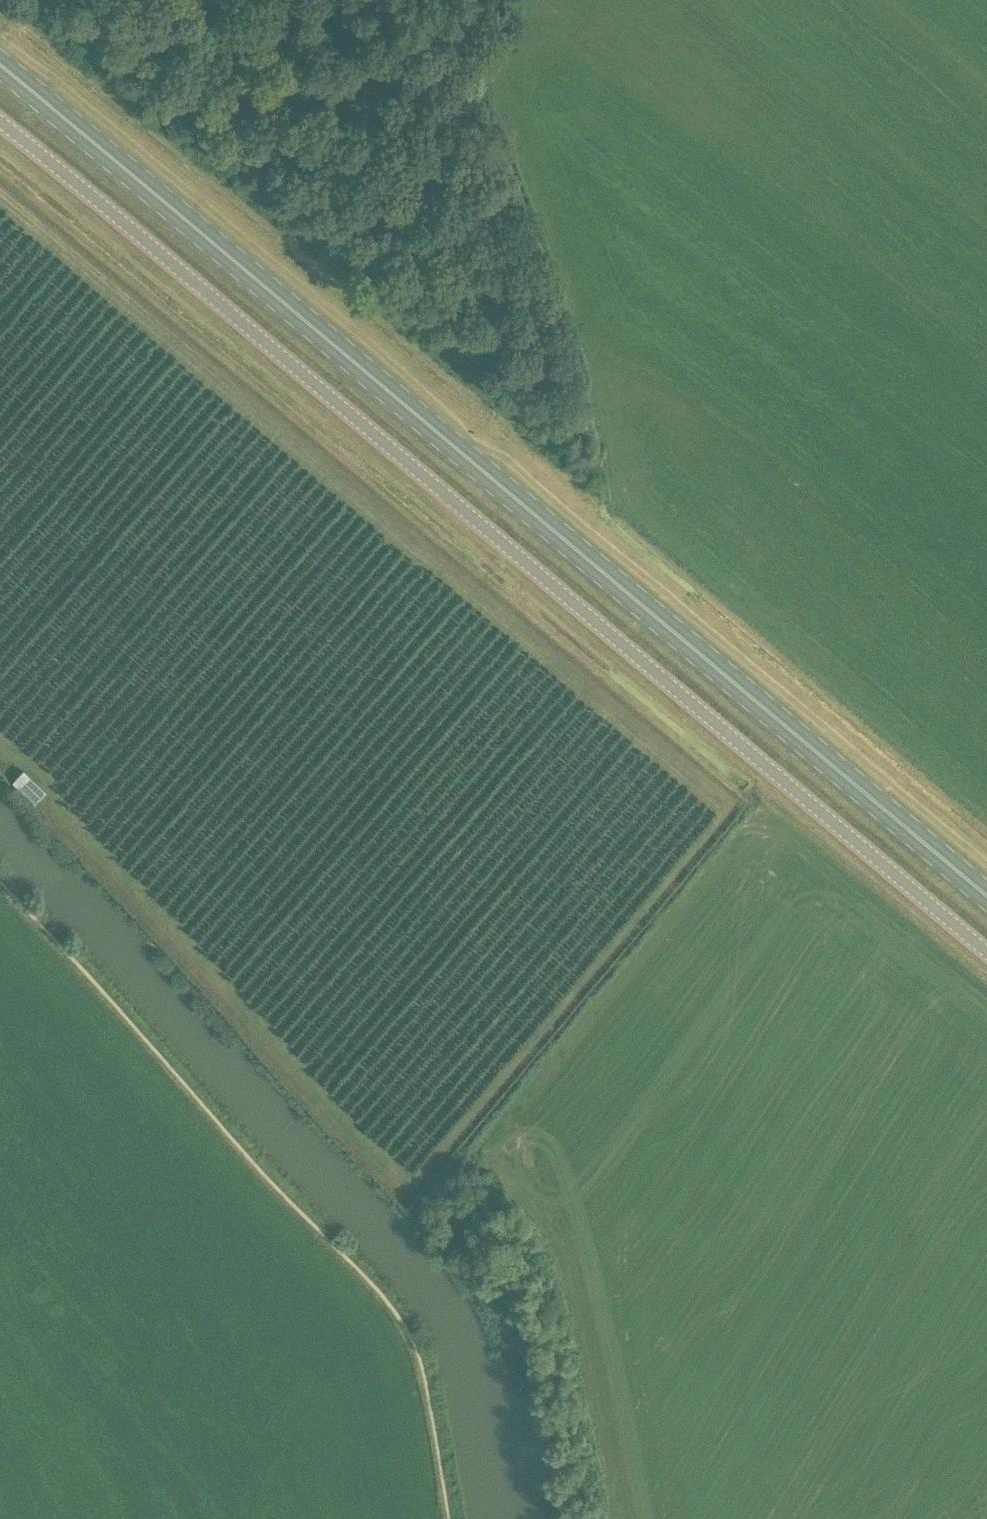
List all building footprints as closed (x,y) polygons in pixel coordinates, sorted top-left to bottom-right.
[(25,766),(13,778),(35,800),(47,788),(25,766)]
